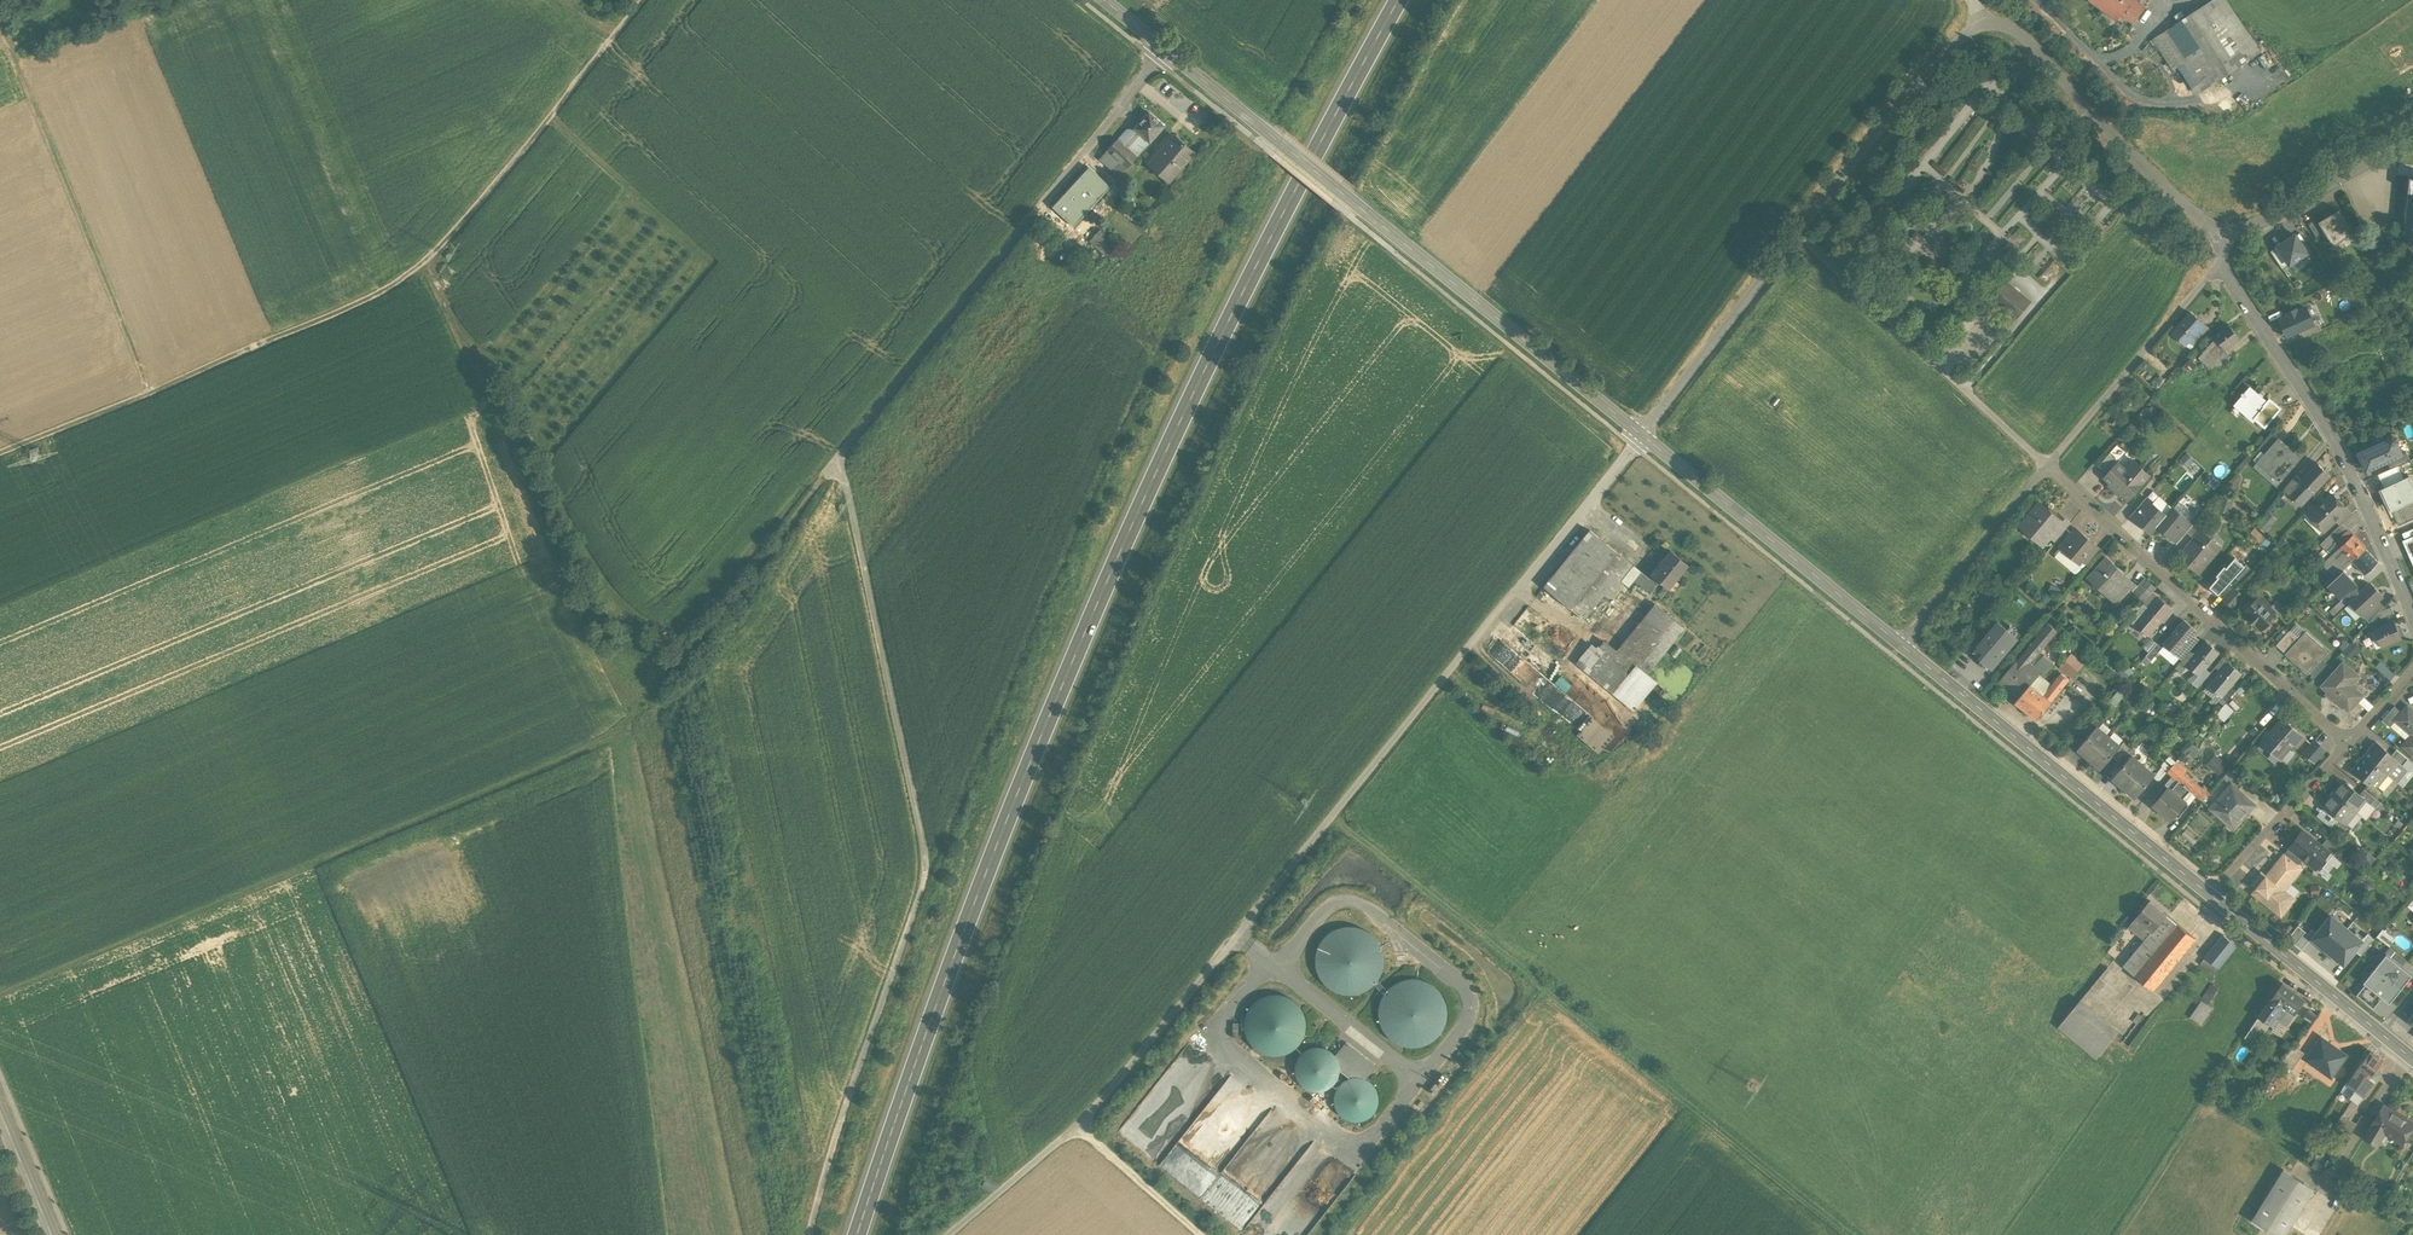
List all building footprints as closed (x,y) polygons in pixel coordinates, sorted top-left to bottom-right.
[(2137,0),(2090,0),(2104,10),(2108,4),(2134,22),(2145,7),(2137,0)] [(2154,38),(2174,68),(2179,65),(2198,94),(2260,52),(2225,0),(2212,0),(2154,38)] [(1148,112),(1134,128),(1142,136),(1132,147),(1140,153),(1149,142),(1164,126),(1148,112)] [(1134,128),(1126,129),(1117,140),(1136,158),(1140,153),(1132,147),(1142,136),(1134,128)] [(1174,136),(1152,161),(1171,178),(1193,152),(1174,136)] [(1117,140),(1101,158),(1120,175),(1136,158),(1117,140)] [(1089,168),(1053,207),(1073,226),(1110,187),(1089,168)] [(2410,177),(2408,191),(2410,192),(2408,208),(2406,207),(2405,215),(2407,216),(2405,233),(2411,234),(2410,244),(2412,247),(2412,178),(2410,177)] [(2339,211),(2319,223),(2333,246),(2344,239),(2352,234),(2353,234),(2339,211)] [(2323,235),(2314,221),(2308,224),(2317,239),(2323,235)] [(1090,241),(1107,256),(1117,245),(1100,230),(1090,241)] [(2291,265),(2308,254),(2296,236),(2279,247),(2291,265)] [(2009,242),(2004,248),(1996,257),(2003,264),(2011,255),(2012,255),(2017,250),(2009,242)] [(2283,271),(2291,265),(2279,247),(2271,253),(2283,271)] [(2024,297),(2007,283),(1994,298),(2011,312),(2024,297)] [(2024,297),(2011,312),(2017,318),(2030,303),(2024,297)] [(2313,322),(2306,309),(2298,312),(2297,310),(2288,314),(2289,316),(2280,320),(2288,337),(2298,332),(2314,325),(2313,322)] [(2203,324),(2191,314),(2173,334),(2185,345),(2189,341),(2203,324)] [(2314,325),(2298,332),(2302,340),(2321,330),(2317,320),(2313,322),(2314,325)] [(2203,324),(2189,341),(2195,346),(2209,329),(2203,324)] [(2229,325),(2211,338),(2216,345),(2222,353),(2225,351),(2240,340),(2229,325)] [(2211,338),(2208,341),(2201,349),(2207,354),(2207,355),(2216,345),(2211,338)] [(2216,345),(2207,355),(2207,354),(2201,361),(2212,372),(2230,357),(2225,351),(2222,353),(2216,345)] [(2201,349),(2196,355),(2201,361),(2207,354),(2201,349)] [(2267,404),(2251,389),(2238,404),(2243,408),(2241,411),(2253,422),(2255,419),(2264,427),(2279,410),(2269,401),(2267,404)] [(2389,439),(2359,453),(2367,470),(2387,461),(2402,454),(2401,453),(2397,442),(2397,441),(2396,438),(2392,436),(2389,438),(2389,439)] [(2294,452),(2278,438),(2257,462),(2281,483),(2305,454),(2305,455),(2307,453),(2305,451),(2305,452),(2299,447),(2294,452)] [(2402,454),(2387,461),(2390,468),(2410,459),(2406,451),(2401,453),(2402,454)] [(2185,452),(2178,462),(2198,477),(2205,467),(2185,452)] [(2109,453),(2099,466),(2108,474),(2118,462),(2119,463),(2119,462),(2109,453)] [(2140,466),(2131,475),(2119,463),(2118,462),(2108,474),(2104,478),(2110,483),(2108,485),(2121,497),(2123,495),(2128,500),(2150,476),(2140,466)] [(2330,476),(2317,463),(2302,480),(2301,481),(2308,487),(2314,493),(2330,476)] [(2379,488),(2397,526),(2412,519),(2412,499),(2412,482),(2409,474),(2379,488)] [(2302,480),(2296,475),(2284,490),(2296,500),(2308,487),(2301,481),(2302,480)] [(2314,493),(2308,487),(2296,500),(2302,506),(2314,493)] [(2333,495),(2326,501),(2321,496),(2306,512),(2324,531),(2336,519),(2346,509),(2347,508),(2333,495)] [(2172,508),(2159,496),(2152,504),(2166,515),(2172,508)] [(2146,498),(2132,514),(2137,519),(2151,503),(2146,498)] [(2056,516),(2041,503),(2023,524),(2040,538),(2045,532),(2056,541),(2070,524),(2058,514),(2056,516)] [(2152,504),(2151,503),(2137,519),(2136,520),(2151,533),(2157,525),(2166,515),(2152,504)] [(2187,521),(2172,508),(2166,515),(2157,525),(2172,538),(2173,537),(2187,521)] [(2346,509),(2336,519),(2340,524),(2342,523),(2351,514),(2346,509)] [(2270,513),(2257,525),(2263,532),(2276,519),(2270,513)] [(2192,526),(2187,532),(2195,539),(2196,540),(2202,533),(2207,527),(2198,519),(2192,526)] [(2187,521),(2173,537),(2178,542),(2187,532),(2192,526),(2187,521)] [(2340,524),(2329,536),(2336,543),(2349,530),(2342,523),(2340,524)] [(1590,530),(1543,587),(1568,608),(1615,551),(1590,530)] [(2080,533),(2077,537),(2072,533),(2060,547),(2079,564),(2082,560),(2095,545),(2080,533)] [(2216,545),(2202,533),(2196,540),(2195,539),(2181,556),(2199,571),(2212,557),(2208,554),(2216,545)] [(2353,535),(2340,548),(2353,561),(2366,549),(2353,535)] [(2403,540),(2409,554),(2412,552),(2412,536),(2403,540)] [(2095,545),(2082,560),(2088,565),(2100,550),(2095,545)] [(2340,548),(2330,557),(2343,570),(2353,561),(2340,548)] [(2366,549),(2353,561),(2365,574),(2378,562),(2366,549)] [(1615,551),(1568,608),(1582,619),(1610,585),(1615,589),(1621,581),(1633,566),(1615,551)] [(1664,559),(1651,575),(1651,576),(1649,578),(1641,571),(1634,580),(1650,593),(1659,582),(1667,588),(1687,564),(1670,551),(1663,559),(1664,559)] [(2343,570),(2330,557),(2323,564),(2336,577),(2343,570)] [(2129,579),(2107,558),(2088,577),(2115,603),(2131,587),(2126,582),(2129,579)] [(2209,587),(2219,595),(2235,577),(2245,566),(2235,558),(2227,567),(2225,566),(2216,576),(2218,577),(2209,587)] [(2245,566),(2235,577),(2241,582),(2251,570),(2246,565),(2245,566)] [(1634,566),(1621,581),(1628,586),(1634,580),(1641,571),(1634,566)] [(2336,577),(2327,585),(2340,598),(2352,587),(2355,583),(2343,570),(2336,577)] [(2145,579),(2134,591),(2145,601),(2153,592),(2156,589),(2145,579)] [(2363,591),(2350,602),(2362,615),(2378,600),(2382,596),(2370,584),(2363,591)] [(2358,586),(2354,589),(2352,587),(2343,595),(2350,602),(2363,591),(2358,586)] [(2236,589),(2224,602),(2230,608),(2242,595),(2236,589)] [(2145,601),(2143,604),(2148,609),(2159,597),(2153,592),(2145,601)] [(2279,614),(2261,595),(2252,604),(2256,608),(2249,615),(2251,617),(2249,619),(2256,625),(2257,623),(2263,629),(2279,614)] [(2148,609),(2135,625),(2144,632),(2143,633),(2146,635),(2146,634),(2148,636),(2172,608),(2159,597),(2148,609)] [(2378,600),(2362,615),(2369,622),(2384,606),(2378,600)] [(1673,619),(1655,604),(1639,623),(1658,638),(1673,619)] [(1658,638),(1630,672),(1641,681),(1647,674),(1684,628),(1673,619),(1658,638)] [(2393,620),(2374,629),(2374,630),(2371,631),(2374,639),(2378,638),(2381,646),(2401,637),(2393,620)] [(2184,621),(2164,644),(2177,655),(2188,643),(2197,632),(2184,621)] [(1974,651),(1992,667),(2017,638),(1998,622),(1974,651)] [(1639,623),(1609,659),(1628,675),(1630,672),(1658,638),(1639,623)] [(2050,624),(2011,671),(2009,670),(1999,682),(2007,689),(2008,688),(2019,697),(2030,684),(2031,685),(2035,680),(2040,674),(2028,664),(2056,630),(2050,624)] [(2290,630),(2276,645),(2286,654),(2300,638),(2290,630)] [(2300,638),(2286,654),(2285,654),(2308,674),(2322,659),(2309,648),(2316,640),(2306,631),(2300,638)] [(2194,655),(2186,665),(2188,666),(2199,675),(2199,676),(2206,668),(2219,652),(2206,641),(2194,655)] [(2188,643),(2177,655),(2182,659),(2189,651),(2193,647),(2188,643)] [(1609,659),(1591,644),(1576,662),(1613,693),(1628,675),(1609,659)] [(2182,659),(2179,663),(2186,669),(2188,666),(2186,665),(2194,655),(2189,651),(2182,659)] [(2080,664),(2070,656),(2066,661),(2075,669),(2080,664)] [(2223,658),(2215,667),(2221,672),(2228,663),(2223,658)] [(2343,661),(2321,686),(2349,711),(2359,701),(2364,695),(2349,681),(2356,673),(2343,661)] [(2375,667),(2391,679),(2395,674),(2380,661),(2375,667)] [(2186,669),(2179,663),(2175,668),(2182,673),(2186,669)] [(2221,672),(2209,686),(2217,692),(2216,693),(2218,695),(2219,694),(2221,696),(2230,686),(2241,673),(2228,663),(2221,672)] [(2127,665),(2119,673),(2125,679),(2133,671),(2127,665)] [(2199,675),(2192,683),(2198,688),(2211,673),(2206,668),(2199,676),(2199,675)] [(1641,681),(1630,672),(1613,693),(1635,711),(1658,683),(1647,674),(1641,681)] [(2031,685),(2030,684),(2019,697),(2015,702),(2036,719),(2068,679),(2061,673),(2043,695),(2040,693),(2031,685)] [(2044,688),(2035,680),(2031,685),(2040,693),(2044,688)] [(2221,696),(2218,700),(2224,705),(2235,691),(2230,686),(2221,696)] [(2117,690),(2107,698),(2112,704),(2122,696),(2117,690)] [(1577,728),(1573,732),(1595,752),(1611,735),(1575,700),(1562,714),(1577,728)] [(2359,701),(2349,711),(2354,716),(2364,706),(2359,701)] [(2394,705),(2382,720),(2391,727),(2396,721),(2395,720),(2402,712),(2394,705)] [(2408,706),(2402,712),(2395,720),(2396,721),(2412,735),(2412,710),(2408,706)] [(2095,716),(2085,728),(2091,733),(2097,726),(2101,722),(2095,716)] [(2283,718),(2263,742),(2281,757),(2294,742),(2298,745),(2305,737),(2283,718)] [(2091,733),(2078,748),(2089,758),(2108,736),(2097,726),(2091,733)] [(2108,736),(2089,758),(2101,768),(2112,755),(2120,745),(2108,736)] [(2120,745),(2112,755),(2118,760),(2130,745),(2124,740),(2120,745)] [(2315,740),(2305,752),(2315,761),(2325,749),(2315,740)] [(2392,755),(2376,742),(2364,756),(2386,774),(2397,761),(2397,760),(2392,755)] [(2130,745),(2118,760),(2123,765),(2132,754),(2132,755),(2136,750),(2130,745)] [(2408,759),(2396,750),(2392,755),(2397,760),(2397,761),(2403,766),(2408,760),(2408,759)] [(2123,765),(2112,778),(2124,788),(2144,764),(2132,755),(2132,754),(2123,765)] [(2386,774),(2364,756),(2353,770),(2369,783),(2375,788),(2375,787),(2386,774)] [(2397,761),(2386,774),(2396,782),(2412,763),(2408,760),(2403,766),(2397,761)] [(2176,762),(2167,772),(2172,776),(2179,769),(2181,766),(2176,762)] [(2222,763),(2215,771),(2222,777),(2229,769),(2222,763)] [(2144,764),(2124,788),(2136,798),(2153,777),(2155,774),(2144,764)] [(2155,774),(2153,777),(2159,781),(2167,771),(2162,766),(2155,774)] [(2185,774),(2179,769),(2172,776),(2165,785),(2189,805),(2197,796),(2203,789),(2202,788),(2185,774)] [(2229,769),(2223,777),(2231,785),(2232,784),(2238,789),(2244,782),(2230,769),(2229,769)] [(2360,794),(2343,781),(2333,793),(2355,811),(2365,800),(2365,799),(2360,794)] [(2375,788),(2369,783),(2364,789),(2376,798),(2376,799),(2382,792),(2375,787),(2375,788)] [(2231,785),(2211,808),(2224,819),(2227,815),(2238,824),(2249,812),(2245,809),(2252,802),(2238,789),(2232,784),(2231,785)] [(2189,805),(2165,785),(2154,798),(2157,801),(2154,805),(2171,819),(2175,814),(2179,817),(2189,805)] [(2204,786),(2202,788),(2203,789),(2197,796),(2202,801),(2211,791),(2204,786)] [(2376,798),(2364,789),(2360,794),(2365,799),(2365,800),(2370,804),(2376,798)] [(2355,811),(2333,793),(2324,805),(2340,819),(2346,823),(2355,811)] [(2346,823),(2340,819),(2335,825),(2347,834),(2352,827),(2346,823)] [(2329,852),(2303,831),(2289,847),(2289,848),(2290,847),(2303,858),(2316,869),(2319,865),(2323,867),(2328,861),(2325,857),(2329,852)] [(2289,848),(2285,854),(2298,864),(2303,858),(2290,847),(2289,848)] [(2285,854),(2280,861),(2297,874),(2302,868),(2285,854)] [(2280,861),(2253,893),(2280,915),(2294,899),(2284,891),(2297,874),(2280,861)] [(2150,901),(2143,909),(2140,906),(2135,912),(2138,915),(2128,927),(2145,941),(2167,915),(2150,901)] [(2196,938),(2167,915),(2145,941),(2123,967),(2153,990),(2196,938)] [(2347,929),(2332,916),(2317,934),(2313,939),(2329,952),(2347,929)] [(1319,981),(1328,989),(1338,994),(1350,995),(1361,993),(1371,986),(1378,977),(1383,966),(1383,955),(1379,944),(1372,934),(1363,928),(1351,925),(1340,925),(1329,930),(1320,937),(1314,947),(1312,959),(1314,970),(1319,981)] [(2313,939),(2317,934),(2312,930),(2308,934),(2298,926),(2287,939),(2302,950),(2312,938),(2313,939)] [(2401,931),(2395,938),(2382,927),(2376,935),(2409,960),(2412,954),(2412,940),(2401,931)] [(2362,941),(2347,929),(2329,952),(2343,964),(2354,951),(2362,941)] [(2362,941),(2354,951),(2361,956),(2374,939),(2368,934),(2362,941)] [(2223,935),(2205,957),(2218,968),(2237,945),(2223,935)] [(2387,954),(2401,966),(2406,960),(2390,947),(2385,953),(2387,954)] [(2401,966),(2387,954),(2376,969),(2401,989),(2412,975),(2401,966)] [(2218,968),(2205,957),(2200,964),(2213,974),(2218,968)] [(2376,969),(2365,983),(2366,984),(2384,998),(2390,1003),(2401,989),(2376,969)] [(1376,1013),(1377,1023),(1382,1032),(1388,1040),(1397,1045),(1407,1048),(1417,1048),(1427,1045),(1435,1039),(1442,1032),(1446,1022),(1447,1012),(1446,1002),(1442,993),(1435,986),(1426,980),(1417,977),(1406,977),(1397,980),(1388,986),(1382,993),(1377,1003),(1376,1013)] [(2305,999),(2283,983),(2260,1017),(2270,1024),(2283,1005),(2295,1013),(2297,1010),(2305,999)] [(2375,1009),(2384,998),(2366,984),(2357,995),(2375,1009)] [(2212,985),(2202,1000),(2208,1004),(2218,989),(2212,985)] [(1276,1059),(1286,1056),(1294,1051),(1301,1043),(1305,1034),(1306,1024),(1304,1014),(1298,1005),(1291,998),(1281,994),(1271,994),(1261,996),(1252,1001),(1246,1009),(1242,1018),(1241,1028),(1243,1038),(1249,1047),(1256,1054),(1266,1058),(1276,1059)] [(2202,1000),(2190,1018),(2201,1024),(2212,1007),(2208,1004),(2202,1000)] [(2118,1033),(2080,1002),(2059,1027),(2097,1058),(2118,1033)] [(2295,1013),(2283,1005),(2270,1024),(2275,1027),(2279,1021),(2286,1026),(2295,1013)] [(2304,1017),(2312,1023),(2317,1016),(2309,1010),(2304,1017)] [(2260,1017),(2245,1037),(2255,1044),(2267,1028),(2270,1024),(2260,1017)] [(2347,1055),(2321,1037),(2305,1058),(2331,1077),(2347,1055)] [(1375,1066),(1347,1042),(1335,1056),(1337,1058),(1339,1064),(1340,1069),(1340,1071),(1348,1077),(1351,1076),(1358,1076),(1365,1078),(1375,1066)] [(1295,1076),(1300,1084),(1306,1089),(1315,1092),(1324,1091),(1332,1086),(1337,1079),(1340,1071),(1340,1069),(1339,1064),(1337,1058),(1335,1056),(1329,1050),(1320,1047),(1311,1048),(1303,1052),(1297,1058),(1294,1067),(1295,1076)] [(2292,1047),(2281,1062),(2292,1070),(2303,1054),(2295,1048),(2295,1049),(2292,1047)] [(2370,1052),(2357,1069),(2370,1077),(2372,1074),(2381,1061),(2370,1052)] [(2370,1077),(2357,1069),(2348,1084),(2354,1088),(2351,1092),(2357,1097),(2360,1093),(2363,1095),(2377,1077),(2372,1074),(2370,1077)] [(1448,1076),(1440,1072),(1430,1090),(1437,1094),(1448,1076)] [(1365,1078),(1358,1076),(1351,1076),(1348,1077),(1340,1081),(1335,1088),(1332,1096),(1332,1105),(1335,1112),(1341,1119),(1349,1122),(1358,1123),(1366,1120),(1373,1115),(1377,1107),(1378,1099),(1377,1091),(1372,1083),(1365,1078)] [(1424,1103),(1418,1099),(1414,1105),(1420,1109),(1424,1103)] [(2384,1105),(2365,1137),(2377,1144),(2383,1133),(2387,1133),(2402,1142),(2404,1138),(2412,1124),(2412,1123),(2384,1105)] [(1214,1181),(1244,1144),(1203,1112),(1197,1120),(1211,1131),(1207,1136),(1212,1140),(1209,1144),(1223,1155),(1207,1175),(1214,1181)] [(2343,1115),(2334,1128),(2347,1137),(2356,1123),(2343,1115)] [(2412,1124),(2404,1138),(2412,1143),(2412,1124)] [(2283,1169),(2251,1220),(2274,1234),(2285,1234),(2314,1189),(2283,1169)] [(1244,1228),(1255,1211),(1226,1192),(1224,1195),(1222,1194),(1217,1202),(1218,1203),(1222,1196),(1228,1200),(1220,1213),(1244,1228)]
